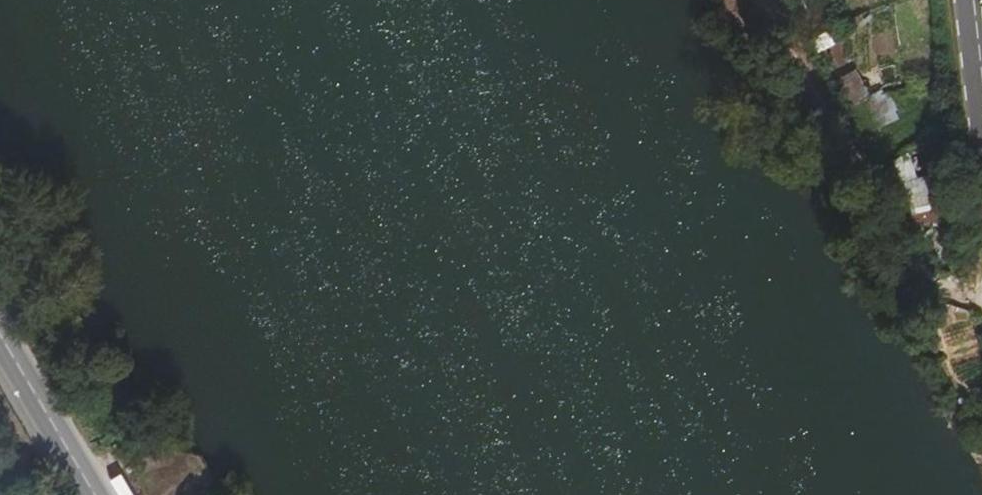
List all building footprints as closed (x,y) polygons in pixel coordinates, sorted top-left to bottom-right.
[(841,77),(850,102),(868,96),(860,71),(841,77)] [(902,118),(891,89),(874,95),(885,124),(902,118)]
